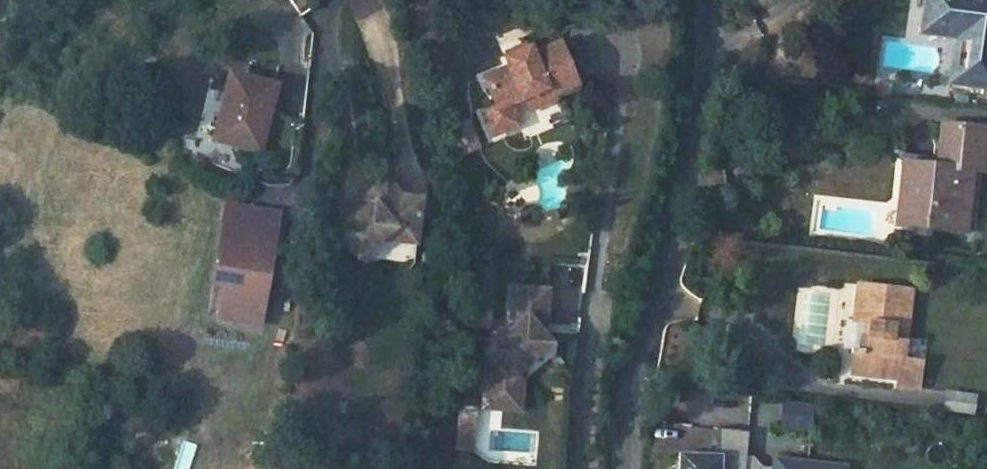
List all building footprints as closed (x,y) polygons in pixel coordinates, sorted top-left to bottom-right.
[(921,25),(961,30),(954,80),(986,86),(986,0),(924,0),(921,25)] [(511,117),(521,136),(545,122),(539,109),(551,103),(576,90),(588,84),(570,52),(548,65),(545,60),(522,71),(526,77),(506,89),(519,112),(511,117)] [(270,67),(255,65),(253,75),(268,77),(270,67)] [(253,75),(226,70),(215,131),(257,139),(268,77),(253,75)] [(576,90),(551,103),(558,117),(582,102),(576,90)] [(967,230),(973,170),(983,171),(986,126),(942,121),(938,162),(904,158),(899,200),(927,203),(925,227),(967,230)] [(363,196),(333,218),(360,259),(377,230),(391,231),(393,219),(415,221),(419,189),(399,186),(385,168),(372,177),(378,186),(363,196)] [(372,177),(357,188),(363,196),(378,186),(372,177)] [(280,208),(223,197),(207,284),(220,287),(214,316),(259,324),(280,208)] [(415,221),(393,219),(391,231),(413,234),(415,221)] [(493,261),(468,260),(465,320),(490,321),(493,261)] [(545,284),(511,282),(509,315),(514,320),(486,347),(488,348),(485,394),(510,396),(511,374),(524,362),(550,338),(537,325),(537,317),(543,317),(545,284)] [(220,287),(207,284),(202,314),(214,316),(220,287)] [(928,305),(875,298),(870,333),(887,334),(886,349),(877,348),(874,383),(915,388),(914,399),(935,401),(939,372),(919,369),(928,305)] [(510,396),(485,394),(485,405),(522,406),(524,362),(511,374),(510,396)] [(945,409),(976,413),(979,393),(948,389),(945,409)] [(780,428),(812,432),(816,403),(784,399),(780,428)] [(749,432),(721,429),(719,456),(700,455),(700,460),(691,459),(691,454),(682,454),(681,468),(719,468),(720,464),(747,466),(749,432)]
